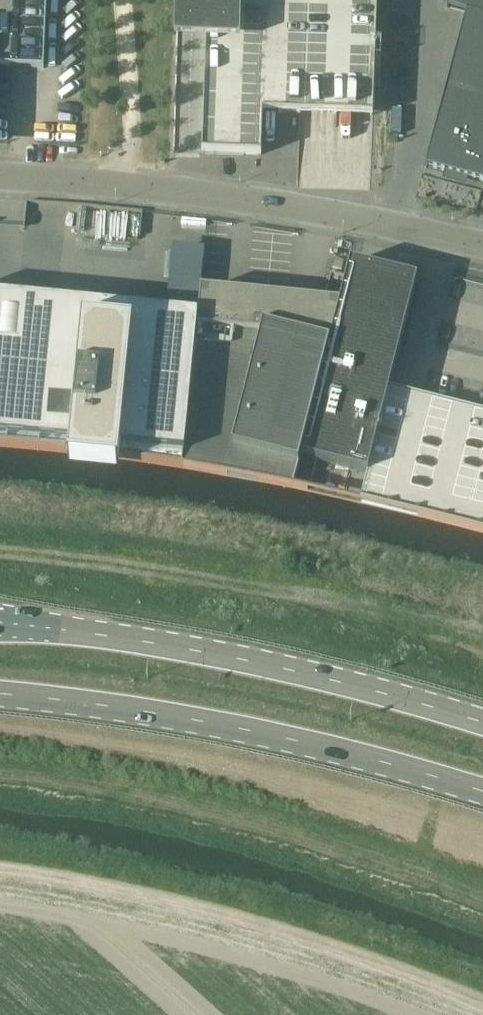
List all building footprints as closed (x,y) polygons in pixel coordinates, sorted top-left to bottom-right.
[(44,68),(47,0),(0,0),(0,66),(44,68)] [(173,152),(261,155),(263,113),(300,114),(302,71),(375,73),(377,0),(179,0),(173,152)] [(425,167),(482,183),(482,0),(449,0),(447,8),(466,13),(425,167)] [(341,270),(344,260),(335,258),(333,268),(341,270)] [(286,485),(482,533),(482,411),(390,388),(417,279),(350,262),(340,304),(301,457),(368,473),(361,500),(294,485),(287,484),(286,485)] [(198,318),(184,461),(295,481),(301,457),(340,304),(201,290),(198,318)] [(73,445),(73,448),(122,455),(123,449),(184,461),(198,318),(0,298),(0,438),(73,445)]
